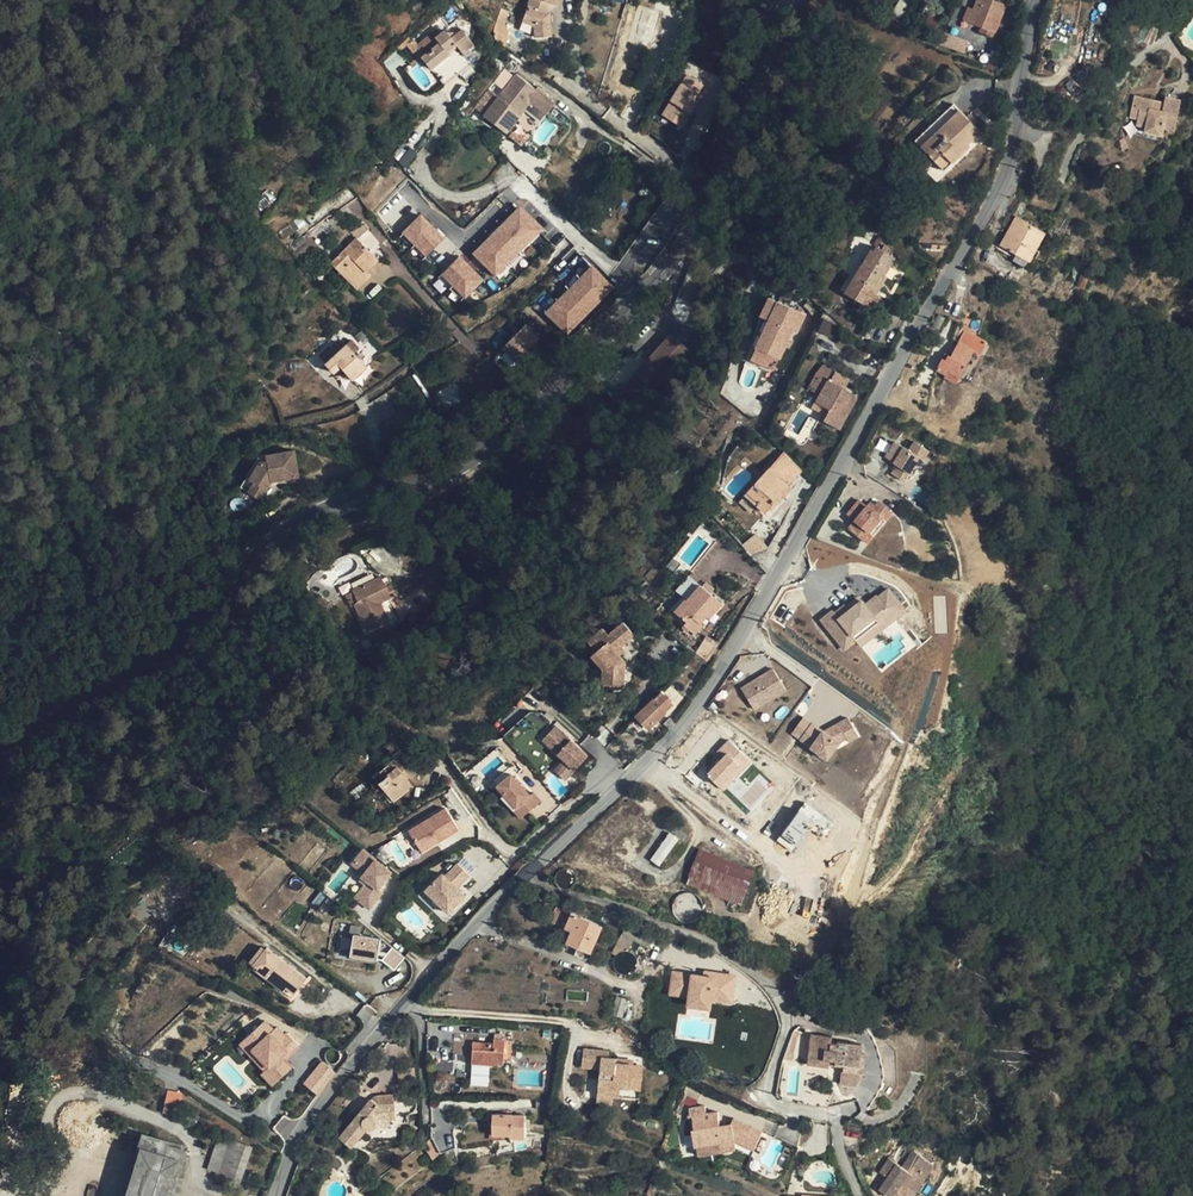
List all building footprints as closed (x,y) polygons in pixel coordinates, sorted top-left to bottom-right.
[(531,6),(528,5),(522,22),(534,26),(535,38),(551,36),(549,12),(552,5),(556,6),(557,6),(559,0),(534,0),(531,6)] [(895,9),(903,14),(912,0),(900,0),(895,9)] [(988,36),(993,38),(1006,5),(994,0),(978,0),(974,10),(969,23),(981,27),(990,31),(988,36)] [(969,23),(974,10),(968,7),(963,20),(969,23)] [(504,47),(505,47),(508,33),(505,23),(508,12),(501,10),(496,23),(494,29),(494,31),(494,34),(494,36),(494,38),(495,40),(497,42),(498,43),(500,45),(503,46),(504,47)] [(462,29),(473,43),(475,29),(470,23),(462,29)] [(990,31),(981,27),(979,32),(988,36),(990,31)] [(424,56),(421,58),(430,68),(431,68),(445,85),(471,64),(462,53),(473,43),(462,29),(454,36),(451,38),(448,35),(445,31),(439,35),(436,31),(416,46),(424,56)] [(412,66),(421,58),(424,56),(416,46),(409,38),(397,48),(412,66)] [(662,117),(685,128),(705,84),(683,74),(662,117)] [(540,95),(513,130),(535,146),(562,111),(540,95)] [(1151,109),(1153,100),(1134,96),(1128,121),(1145,124),(1143,133),(1163,137),(1165,128),(1174,131),(1181,100),(1165,97),(1164,102),(1162,111),(1151,109)] [(1164,102),(1153,100),(1151,109),(1162,111),(1164,102)] [(960,152),(967,145),(981,132),(954,104),(915,141),(932,158),(933,159),(934,161),(944,171),(962,154),(960,152)] [(506,139),(498,148),(517,164),(525,156),(506,139)] [(969,147),(967,145),(960,152),(962,154),(969,147)] [(393,160),(409,167),(415,152),(398,146),(393,160)] [(934,161),(933,159),(932,158),(922,168),(925,170),(934,161)] [(944,171),(934,161),(925,170),(935,180),(944,171)] [(471,254),(496,278),(544,229),(519,205),(471,254)] [(426,257),(445,238),(420,213),(400,233),(426,257)] [(1016,217),(1000,246),(1029,262),(1045,233),(1016,217)] [(281,231),(287,239),(299,229),(294,222),(281,231)] [(368,227),(363,222),(350,233),(356,239),(368,227)] [(289,249),(299,260),(317,244),(307,233),(289,249)] [(880,236),(874,245),(877,247),(883,238),(880,236)] [(378,260),(356,239),(341,254),(331,264),(352,285),(378,260)] [(882,250),(877,247),(874,251),(872,250),(846,294),(872,310),(880,296),(877,295),(873,292),(882,276),(883,277),(884,276),(895,258),(890,255),(893,251),(884,246),(882,250)] [(331,264),(341,254),(334,247),(324,257),(331,264)] [(464,300),(484,279),(459,255),(439,277),(464,300)] [(591,264),(543,313),(567,336),(615,287),(591,264)] [(887,278),(884,276),(883,277),(882,276),(873,292),(877,295),(887,278)] [(772,321),(781,303),(772,299),(763,316),(772,321)] [(799,335),(808,317),(781,303),(772,321),(758,349),(781,361),(795,332),(799,335)] [(687,318),(672,334),(689,352),(704,335),(687,318)] [(515,364),(542,340),(527,324),(500,348),(515,364)] [(937,370),(946,375),(948,372),(959,378),(973,351),(980,355),(988,342),(965,330),(951,356),(948,355),(945,360),(943,358),(937,370)] [(672,334),(670,336),(689,352),(672,334)] [(637,408),(689,352),(670,336),(619,392),(637,408)] [(366,367),(346,345),(325,364),(333,373),(340,367),(352,380),(366,367)] [(781,361),(758,349),(754,357),(777,369),(781,361)] [(830,381),(835,371),(823,365),(817,373),(809,388),(820,394),(828,379),(830,381)] [(849,379),(835,371),(830,381),(843,387),(844,388),(849,379)] [(948,372),(946,375),(945,378),(955,384),(959,378),(948,372)] [(842,390),(843,387),(830,381),(828,379),(820,394),(816,401),(815,401),(812,407),(820,412),(823,406),(830,410),(824,421),(839,430),(857,399),(842,390)] [(905,450),(892,441),(882,457),(892,464),(887,472),(899,480),(915,457),(918,459),(924,450),(911,441),(905,450)] [(248,473),(245,479),(240,487),(247,492),(260,499),(266,490),(270,481),(297,477),(292,451),(264,455),(258,457),(248,473)] [(783,452),(770,468),(789,486),(790,487),(800,469),(783,452)] [(781,501),(784,498),(781,495),(789,486),(770,468),(747,492),(759,503),(757,506),(764,513),(775,501),(778,498),(781,501)] [(245,479),(248,473),(242,469),(238,475),(245,479)] [(792,489),(790,487),(789,486),(781,495),(784,498),(792,489)] [(759,503),(747,492),(745,494),(757,506),(759,503)] [(892,508),(878,499),(875,505),(871,509),(866,505),(859,500),(849,515),(857,520),(851,529),(862,536),(867,528),(871,531),(881,516),(885,518),(892,508)] [(869,501),(866,505),(871,509),(875,505),(869,501)] [(870,541),(885,518),(881,516),(871,531),(867,528),(862,536),(870,541)] [(697,530),(693,527),(688,534),(691,537),(697,530)] [(743,546),(752,556),(767,550),(768,548),(756,535),(743,546)] [(682,564),(674,557),(669,564),(677,571),(682,564)] [(687,600),(700,585),(690,575),(676,591),(683,596),(687,600)] [(385,586),(383,582),(380,576),(352,590),(353,591),(346,595),(351,606),(355,604),(368,631),(389,621),(379,602),(387,599),(399,624),(434,604),(424,588),(399,602),(390,584),(385,586)] [(823,607),(812,617),(829,637),(840,627),(845,633),(855,625),(857,626),(868,616),(871,618),(882,608),(881,606),(891,598),(877,582),(867,590),(865,589),(854,599),(851,595),(839,606),(834,600),(825,609),(823,607)] [(722,604),(700,585),(687,600),(690,602),(678,614),(686,622),(684,625),(694,634),(703,625),(701,623),(707,616),(709,619),(715,612),(722,604)] [(947,633),(944,595),(932,596),(935,634),(947,633)] [(687,600),(683,596),(672,609),(678,614),(690,602),(687,600)] [(840,627),(829,637),(837,645),(848,636),(852,641),(895,603),(891,598),(881,606),(882,608),(871,618),(868,616),(857,626),(855,625),(845,633),(840,627)] [(324,617),(325,617),(334,611),(330,602),(329,601),(324,600),(317,605),(324,617)] [(604,628),(589,640),(595,648),(607,640),(609,643),(593,658),(609,677),(611,687),(617,686),(626,685),(628,660),(622,655),(626,651),(623,646),(636,635),(624,621),(609,635),(604,628)] [(717,646),(705,638),(696,653),(707,662),(717,646)] [(941,662),(950,662),(950,646),(940,647),(941,662)] [(773,673),(741,692),(748,705),(755,701),(760,709),(785,695),(773,673)] [(662,692),(653,700),(655,702),(665,712),(674,704),(662,692)] [(648,728),(665,712),(655,702),(653,700),(653,701),(637,716),(648,728)] [(755,701),(748,705),(753,714),(760,709),(755,701)] [(791,733),(800,739),(811,723),(802,717),(791,733)] [(823,731),(811,723),(800,739),(827,758),(838,742),(846,738),(843,733),(853,728),(847,717),(823,731)] [(555,726),(541,740),(563,760),(554,770),(565,781),(588,756),(555,726)] [(858,735),(853,728),(843,733),(846,738),(848,741),(858,735)] [(407,774),(415,768),(392,739),(385,745),(395,758),(407,774)] [(723,792),(752,762),(731,742),(702,771),(723,792)] [(631,755),(620,744),(613,751),(624,761),(631,755)] [(407,774),(395,758),(391,760),(405,776),(407,774)] [(412,785),(407,779),(405,776),(391,760),(372,776),(384,791),(382,793),(390,803),(412,785)] [(418,772),(415,768),(407,774),(405,776),(407,779),(410,777),(411,778),(418,772)] [(513,773),(500,785),(506,792),(519,807),(524,802),(531,810),(543,799),(535,791),(532,794),(513,773)] [(519,807),(506,792),(503,795),(524,817),(531,810),(524,802),(519,807)] [(791,852),(809,827),(822,837),(832,823),(804,802),(776,841),(791,852)] [(421,851),(458,829),(445,807),(408,830),(421,851)] [(669,832),(650,859),(659,866),(679,839),(669,832)] [(690,836),(687,834),(680,851),(690,836)] [(699,849),(685,884),(741,906),(755,871),(699,849)] [(378,890),(391,874),(363,852),(353,865),(365,875),(359,882),(366,887),(356,899),(370,910),(383,894),(378,890)] [(460,889),(474,877),(463,865),(449,876),(447,874),(428,889),(449,914),(467,898),(460,889)] [(602,926),(556,906),(550,921),(572,931),(567,943),(591,953),(602,926)] [(652,935),(629,921),(616,943),(627,950),(633,939),(646,946),(652,935)] [(195,941),(174,924),(162,939),(183,956),(195,941)] [(337,955),(347,956),(351,935),(341,933),(337,955)] [(379,950),(381,938),(354,934),(350,956),(377,961),(378,955),(379,950)] [(282,984),(287,988),(294,994),(307,979),(267,947),(252,966),(279,988),(282,984)] [(395,971),(405,958),(392,948),(389,952),(385,956),(382,960),(395,971)] [(686,998),(685,1008),(711,1010),(712,1003),(734,1004),(736,975),(670,969),(668,997),(686,998)] [(628,999),(617,996),(612,1014),(623,1017),(628,999)] [(269,1017),(237,1045),(272,1086),(293,1068),(286,1059),(297,1049),(269,1017)] [(808,1065),(824,1067),(825,1064),(829,1064),(830,1060),(836,1061),(836,1065),(844,1066),(843,1071),(859,1073),(862,1044),(838,1041),(837,1043),(832,1043),(832,1036),(811,1034),(808,1065)] [(494,1038),(493,1043),(493,1050),(480,1049),(473,1049),(472,1064),(494,1065),(494,1064),(503,1065),(505,1039),(494,1038)] [(609,1051),(583,1049),(581,1067),(600,1069),(598,1086),(630,1090),(633,1065),(615,1063),(616,1059),(608,1058),(609,1051)] [(303,1083),(318,1096),(336,1072),(321,1060),(303,1083)] [(417,1085),(416,1068),(397,1070),(399,1086),(417,1085)] [(630,1090),(598,1086),(597,1095),(629,1099),(630,1090)] [(183,1093),(168,1091),(163,1112),(178,1115),(183,1093)] [(378,1105),(394,1103),(394,1094),(381,1095),(376,1096),(374,1096),(372,1098),(371,1099),(378,1105)] [(538,1097),(537,1108),(552,1108),(553,1097),(538,1097)] [(378,1105),(371,1099),(340,1138),(351,1148),(366,1129),(367,1130),(368,1130),(370,1130),(371,1130),(372,1130),(373,1129),(375,1128),(376,1127),(376,1126),(377,1124),(377,1122),(376,1121),(391,1120),(396,1119),(394,1103),(378,1105)] [(705,1106),(689,1109),(690,1117),(692,1117),(694,1127),(691,1128),(694,1145),(697,1144),(733,1140),(753,1150),(761,1131),(733,1119),(731,1124),(720,1126),(718,1113),(706,1114),(705,1106)] [(494,1115),(494,1135),(513,1135),(513,1138),(526,1138),(525,1116),(512,1116),(513,1115),(494,1115)] [(391,1120),(376,1121),(377,1122),(377,1124),(376,1126),(376,1127),(375,1128),(391,1127),(391,1120)] [(441,1153),(456,1148),(450,1131),(435,1137),(441,1153)] [(143,1133),(124,1195),(123,1195),(129,1195),(143,1150),(147,1138),(148,1134),(143,1133)] [(184,1145),(148,1134),(147,1138),(183,1148),(184,1145)] [(222,1147),(226,1137),(220,1136),(209,1168),(219,1171),(227,1148),(222,1147)] [(252,1146),(226,1137),(222,1147),(227,1148),(219,1171),(217,1180),(238,1188),(252,1146)] [(463,1150),(492,1146),(491,1137),(462,1141),(463,1150)] [(183,1148),(147,1138),(143,1150),(179,1161),(183,1148)] [(733,1140),(697,1144),(698,1154),(734,1150),(733,1140)] [(441,1153),(433,1141),(424,1147),(432,1159),(441,1153)] [(183,1148),(179,1161),(168,1195),(174,1195),(188,1150),(183,1148)] [(179,1161),(143,1150),(129,1195),(168,1195),(179,1161)] [(888,1195),(907,1195),(912,1190),(916,1193),(935,1166),(913,1150),(902,1167),(890,1159),(880,1173),(888,1179),(880,1190),(888,1195)]
